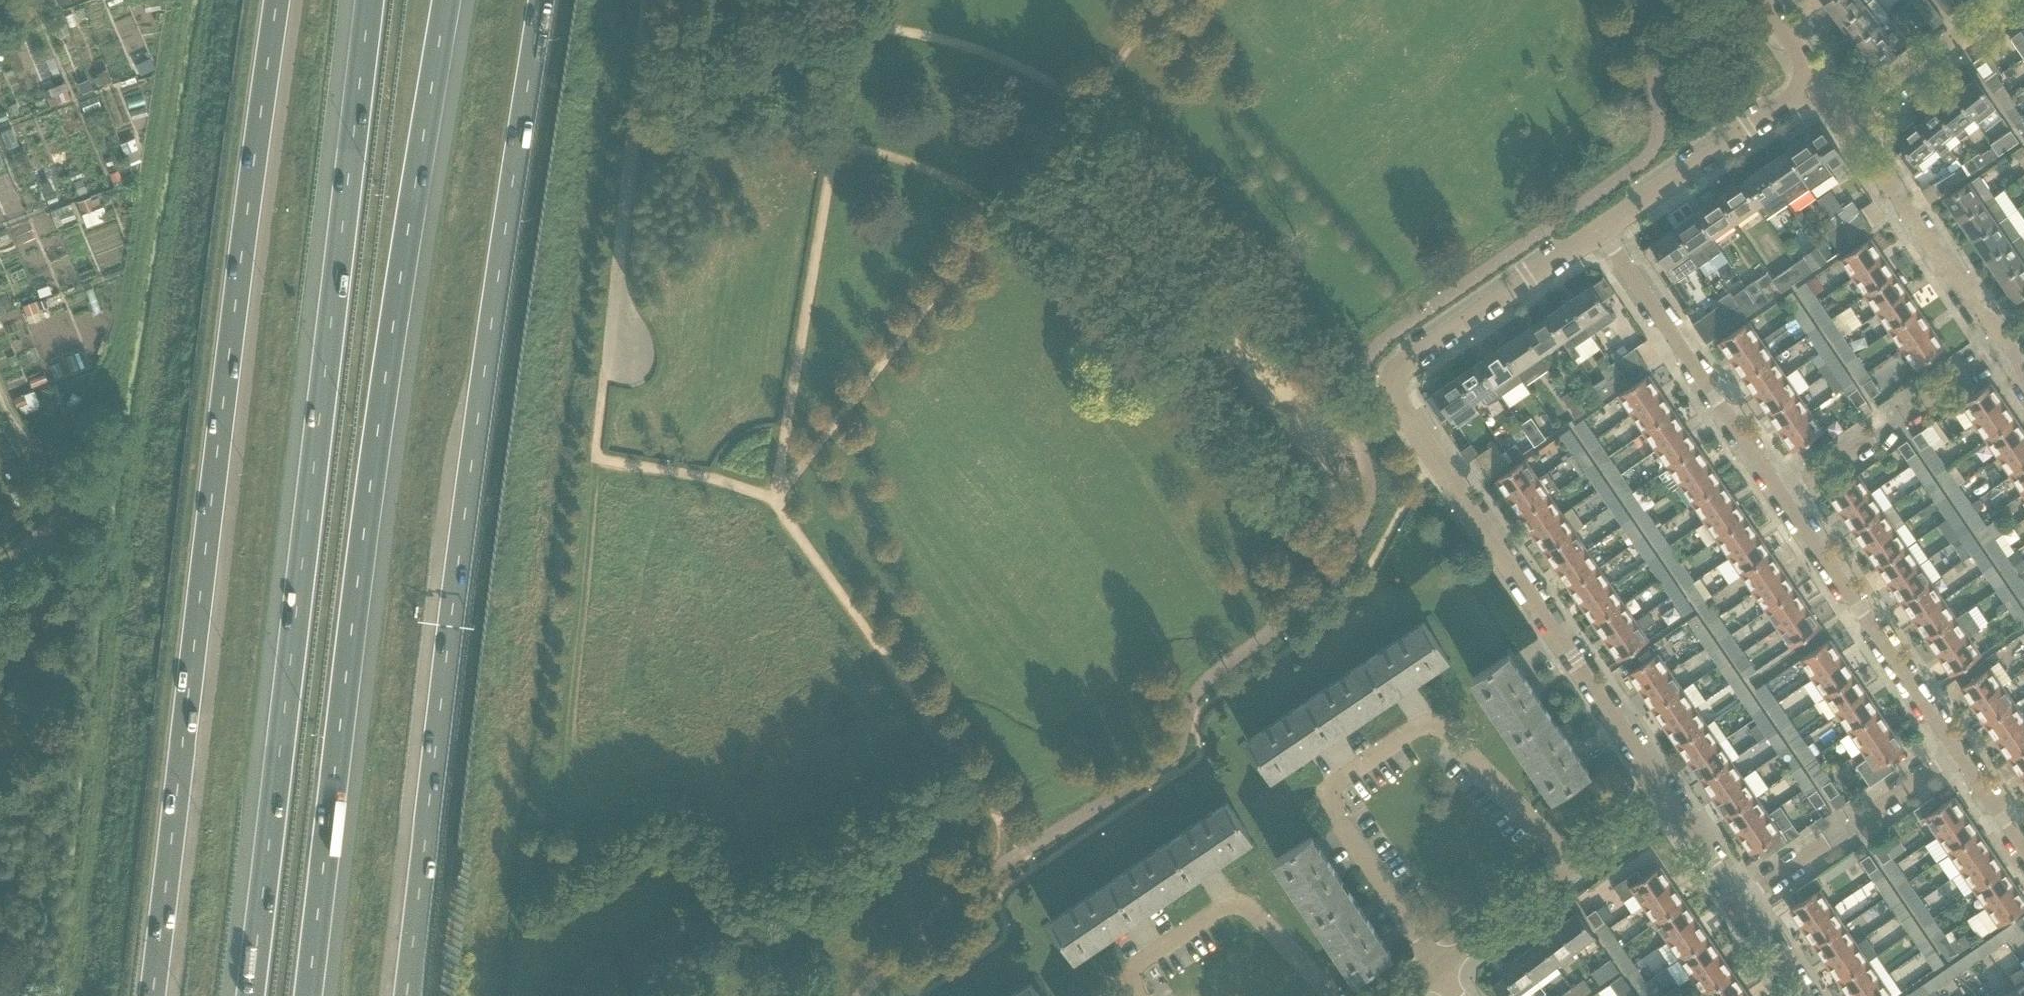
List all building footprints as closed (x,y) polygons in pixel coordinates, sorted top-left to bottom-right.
[(1826,5),(1827,6),(1828,5),(1842,22),(1841,23),(1841,24),(1864,6),(1859,0),(1832,0),(1826,5)] [(1856,42),(1879,25),(1889,17),(1876,0),(1871,0),(1864,6),(1841,24),(1842,24),(1843,23),(1857,41),(1856,42)] [(1933,28),(1943,20),(1927,0),(1911,0),(1933,28)] [(1889,17),(1879,25),(1886,34),(1896,26),(1889,17)] [(2021,54),(2023,57),(2023,19),(2007,33),(2021,54)] [(1879,25),(1856,42),(1857,43),(1858,42),(1872,60),(1871,61),(1872,62),(1895,43),(1895,42),(1893,43),(1886,34),(1879,25)] [(1983,56),(1973,64),(1986,83),(1997,76),(2000,73),(1989,56),(1985,59),(1983,56)] [(1997,76),(1986,83),(1993,93),(2003,86),(1997,76)] [(1974,79),(1955,94),(1972,116),(1978,123),(1997,108),(1974,79)] [(1943,104),(1936,110),(1953,132),(1959,140),(1969,132),(1979,124),(1978,123),(1972,116),(1955,94),(1954,95),(1951,92),(1940,100),(1943,104)] [(2006,113),(2013,123),(2022,117),(2015,107),(2006,113)] [(1936,110),(1917,125),(1934,147),(1940,154),(1959,140),(1953,132),(1936,110)] [(2013,123),(2022,137),(2023,140),(2023,120),(2022,117),(2013,123)] [(1904,148),(1897,154),(1912,176),(1921,169),(1940,154),(1934,147),(1917,125),(1916,125),(1914,122),(1903,131),(1905,134),(1897,140),(1904,148)] [(1809,137),(1808,135),(1807,136),(1808,137),(1786,152),(1786,151),(1785,151),(1809,186),(1810,188),(1832,173),(1831,172),(1846,161),(1823,127),(1809,137)] [(2010,131),(1991,144),(1993,146),(1993,148),(1995,150),(1998,155),(2018,142),(2010,131)] [(1993,146),(1981,155),(1981,156),(1986,163),(1998,155),(1995,150),(1993,148),(1993,146)] [(1763,166),(1763,167),(1786,202),(1809,186),(1785,151),(1785,152),(1785,153),(1764,167),(1763,166)] [(1961,165),(1952,172),(1959,182),(1968,176),(1979,169),(1971,158),(1961,165)] [(1740,182),(1756,205),(1764,217),(1786,202),(1763,167),(1762,167),(1763,168),(1741,183),(1740,182)] [(1959,182),(1952,172),(1922,192),(1930,202),(1959,182)] [(1946,198),(1960,219),(1994,196),(1980,175),(1946,198)] [(1718,197),(1733,220),(1756,205),(1740,182),(1739,182),(1740,183),(1719,198),(1718,197)] [(1960,219),(1973,238),(2007,215),(1994,196),(1960,219)] [(1696,212),(1695,213),(1711,236),(1733,220),(1718,197),(1717,197),(1718,199),(1696,213),(1696,212)] [(1973,238),(1987,259),(2021,236),(2023,234),(2023,219),(2018,209),(2008,216),(2007,215),(1973,238)] [(1839,224),(1846,233),(1866,220),(1859,210),(1839,224)] [(1673,228),(1698,264),(1706,276),(1728,261),(1711,236),(1695,213),(1694,213),(1695,214),(1674,229),(1673,228)] [(1866,220),(1846,233),(1853,243),(1872,230),(1866,220)] [(1698,264),(1673,228),(1672,228),(1673,229),(1652,244),(1651,243),(1650,244),(1650,245),(1643,250),(1643,248),(1642,249),(1667,286),(1698,264)] [(2001,278),(2023,262),(2023,240),(2021,236),(1987,259),(2001,278)] [(1842,258),(1854,276),(1882,257),(1870,239),(1842,258)] [(1822,242),(1815,247),(1825,261),(1832,257),(1822,242)] [(1815,247),(1804,255),(1813,269),(1825,261),(1815,247)] [(1854,276),(1866,294),(1894,274),(1882,257),(1854,276)] [(2001,278),(2015,299),(2016,299),(2022,308),(2023,307),(2023,262),(2001,278)] [(1789,268),(1772,279),(1781,292),(1798,280),(1789,268)] [(1755,280),(1746,287),(1753,297),(1762,291),(1768,301),(1781,292),(1772,279),(1768,272),(1755,280)] [(1866,294),(1878,312),(1907,292),(1894,274),(1866,294)] [(1568,300),(1567,300),(1591,335),(1614,319),(1602,300),(1615,291),(1604,275),(1603,276),(1604,277),(1592,286),(1591,284),(1590,285),(1591,287),(1569,301),(1568,300)] [(1805,283),(1797,288),(1805,301),(1814,295),(1805,283)] [(1762,291),(1753,297),(1759,307),(1768,301),(1762,291)] [(1793,291),(1783,297),(1792,310),(1801,304),(1793,291)] [(1730,292),(1717,301),(1720,305),(1727,315),(1739,306),(1730,292)] [(1878,312),(1890,330),(1919,310),(1907,292),(1878,312)] [(1546,315),(1545,316),(1561,339),(1575,359),(1581,355),(1576,348),(1575,346),(1591,335),(1567,300),(1563,300),(1557,304),(1556,308),(1557,309),(1546,316),(1546,315)] [(1727,315),(1700,333),(1706,343),(1714,338),(1733,325),(1753,311),(1746,302),(1739,306),(1727,315)] [(1720,305),(1693,324),(1700,333),(1727,315),(1720,305)] [(1821,324),(1821,325),(1833,342),(1842,337),(1862,323),(1850,305),(1830,319),(1821,324)] [(1821,306),(1813,312),(1821,325),(1821,324),(1830,319),(1821,306)] [(1890,330),(1903,348),(1931,329),(1919,310),(1890,330)] [(1809,315),(1800,322),(1808,333),(1817,327),(1809,315)] [(1523,331),(1539,354),(1561,339),(1545,316),(1546,317),(1524,332),(1523,331)] [(1719,341),(1731,359),(1760,339),(1748,322),(1719,341)] [(1817,327),(1808,333),(1817,347),(1826,340),(1817,327)] [(1931,329),(1903,348),(1916,367),(1940,351),(1944,348),(1931,329)] [(1501,346),(1500,346),(1516,370),(1539,354),(1523,331),(1522,331),(1523,333),(1502,347),(1501,346)] [(1842,337),(1833,342),(1846,360),(1854,355),(1842,337)] [(1731,359),(1744,377),(1772,357),(1760,339),(1731,359)] [(1479,361),(1478,362),(1501,395),(1524,380),(1516,370),(1500,346),(1500,347),(1501,348),(1479,362),(1479,361)] [(1820,352),(1832,370),(1842,364),(1830,346),(1820,352)] [(1614,362),(1621,372),(1641,358),(1634,348),(1614,362)] [(1940,351),(1916,367),(1922,376),(1946,359),(1940,351)] [(1854,355),(1846,360),(1854,373),(1862,368),(1854,355)] [(1744,377),(1757,396),(1785,376),(1772,357),(1744,377)] [(1641,358),(1621,372),(1628,382),(1648,368),(1641,358)] [(1456,376),(1455,377),(1471,400),(1478,395),(1484,403),(1489,404),(1501,395),(1478,362),(1477,362),(1478,363),(1457,378),(1456,376)] [(1614,362),(1601,371),(1604,375),(1606,378),(1608,381),(1618,374),(1625,384),(1628,382),(1621,372),(1614,362)] [(1832,370),(1844,388),(1854,381),(1842,364),(1832,370)] [(1606,378),(1594,387),(1602,399),(1625,384),(1618,374),(1608,381),(1606,378)] [(1619,394),(1631,412),(1660,392),(1648,375),(1619,394)] [(1757,396),(1769,414),(1797,394),(1785,376),(1757,396)] [(1433,394),(1424,400),(1440,423),(1449,417),(1450,416),(1449,415),(1466,404),(1471,400),(1455,377),(1456,379),(1435,393),(1434,392),(1433,393),(1433,394)] [(1869,379),(1862,384),(1870,397),(1879,392),(1880,391),(1871,378),(1870,379),(1869,379)] [(1854,381),(1844,388),(1848,393),(1857,387),(1854,381)] [(1963,403),(1952,410),(1964,428),(1975,421),(2003,402),(1991,384),(1963,403)] [(1857,388),(1849,394),(1857,407),(1866,401),(1857,388)] [(1571,391),(1561,398),(1568,407),(1578,401),(1571,391)] [(34,392),(15,399),(20,414),(39,406),(34,392)] [(1631,412),(1643,429),(1672,410),(1660,392),(1631,412)] [(1769,414),(1781,431),(1809,412),(1797,394),(1769,414)] [(1578,401),(1568,407),(1575,417),(1580,414),(1580,413),(1584,411),(1578,401)] [(1975,421),(1988,439),(2016,420),(2003,402),(1975,421)] [(1643,429),(1656,448),(1684,428),(1672,410),(1643,429)] [(1809,412),(1781,431),(1794,451),(1808,442),(1814,451),(1834,438),(1827,428),(1823,431),(1809,412)] [(1531,418),(1521,425),(1528,435),(1538,428),(1531,418)] [(1583,420),(1574,426),(1586,444),(1595,438),(1583,420)] [(1999,457),(2023,440),(2023,432),(2016,420),(1988,439),(1999,457)] [(1921,431),(1912,437),(1920,449),(1929,444),(1929,443),(1940,436),(1931,424),(1921,431)] [(1538,428),(1528,435),(1535,444),(1545,438),(1538,428)] [(1656,448),(1668,466),(1696,446),(1684,428),(1656,448)] [(1569,429),(1560,436),(1570,449),(1576,445),(1577,444),(1578,443),(1569,429)] [(2012,475),(2023,467),(2023,440),(1999,457),(2012,475)] [(1907,441),(1898,447),(1906,459),(1915,453),(1907,441)] [(1598,442),(1589,448),(1597,461),(1606,455),(1598,442)] [(1472,444),(1460,452),(1467,462),(1479,454),(1472,444)] [(1476,457),(1483,467),(1503,454),(1496,444),(1476,457)] [(1515,445),(1506,451),(1513,460),(1522,454),(1515,445)] [(1668,466),(1681,484),(1709,465),(1696,446),(1668,466)] [(1583,451),(1575,457),(1585,472),(1592,467),(1593,466),(1583,451)] [(1503,454),(1483,467),(1489,477),(1509,463),(1503,454)] [(1606,455),(1597,461),(1605,472),(1610,479),(1619,473),(1614,466),(1613,464),(1606,455)] [(1939,457),(1930,463),(1937,474),(1946,467),(1939,457)] [(1497,480),(1508,497),(1536,478),(1525,461),(1497,480)] [(1924,464),(1916,470),(1923,481),(1932,475),(1924,464)] [(1681,484),(1693,502),(1721,483),(1709,465),(1681,484)] [(1592,467),(1585,472),(1593,484),(1601,479),(1601,478),(1602,478),(1593,466),(1592,467)] [(1946,467),(1937,474),(1947,489),(1956,482),(1946,467)] [(2023,492),(2023,467),(2012,475),(2023,492)] [(1537,478),(1508,497),(1521,515),(1549,496),(1559,489),(1547,472),(1537,478)] [(1830,494),(1841,511),(1869,491),(1858,475),(1830,494)] [(1932,475),(1923,481),(1933,495),(1941,489),(1932,475)] [(1623,479),(1614,485),(1622,497),(1631,491),(1623,479)] [(1693,502),(1705,520),(1734,500),(1721,483),(1693,502)] [(1608,487),(1599,493),(1609,508),(1618,502),(1608,487)] [(1631,491),(1622,497),(1630,509),(1639,503),(1631,491)] [(1841,511),(1854,529),(1882,510),(1869,491),(1841,511)] [(1963,492),(1954,499),(1961,509),(1970,503),(1963,492)] [(1521,515),(1533,533),(1561,514),(1549,496),(1521,515)] [(1947,498),(1938,503),(1948,518),(1957,512),(1947,498)] [(1708,544),(1717,537),(1746,518),(1734,500),(1705,520),(1696,526),(1708,544)] [(1618,502),(1609,508),(1617,520),(1626,513),(1618,502)] [(1970,503),(1961,509),(1968,520),(1977,513),(1970,503)] [(1854,529),(1866,547),(1894,528),(1882,510),(1854,529)] [(1948,518),(1961,536),(1969,530),(1957,512),(1948,518)] [(1561,514),(1533,533),(1545,551),(1574,532),(1583,525),(1575,513),(1565,520),(1561,514)] [(1648,515),(1639,521),(1647,534),(1656,527),(1648,515)] [(1717,537),(1730,556),(1758,536),(1746,518),(1717,537)] [(1623,529),(1634,544),(1643,538),(1632,522),(1623,529)] [(1989,526),(1978,534),(1985,545),(1996,537),(2003,532),(1996,522),(1989,526)] [(1656,527),(1647,534),(1655,545),(1664,539),(1656,527)] [(1866,547),(1878,566),(1907,546),(1894,528),(1866,547)] [(1961,536),(1951,543),(1963,560),(1973,554),(1981,548),(1969,530),(1961,536)] [(1545,551),(1558,570),(1586,550),(1574,532),(1545,551)] [(1758,536),(1730,556),(1742,573),(1770,554),(1758,536)] [(1996,537),(1985,545),(1995,559),(2006,552),(1996,537)] [(1643,538),(1634,544),(1642,555),(1651,549),(1643,538)] [(1878,566),(1891,584),(1919,564),(1907,546),(1878,566)] [(1981,548),(1973,554),(1982,568),(1991,562),(1981,548)] [(1558,570),(1570,588),(1598,568),(1586,550),(1558,570)] [(1672,551),(1663,557),(1671,569),(1680,563),(1672,551)] [(1742,573),(1754,591),(1783,572),(1770,554),(1742,573)] [(1648,564),(1659,579),(1668,573),(1657,558),(1648,564)] [(1919,564),(1891,584),(1903,602),(1931,582),(1940,576),(1928,558),(1919,564)] [(1680,563),(1671,569),(1679,581),(1688,575),(1680,563)] [(2012,565),(2003,571),(2010,582),(2020,576),(2012,565)] [(1570,588),(1582,606),(1611,586),(1598,568),(1570,588)] [(1997,571),(1988,576),(1998,591),(2006,585),(1997,571)] [(1754,591),(1767,610),(1795,590),(1783,572),(1754,591)] [(1668,573),(1659,579),(1667,591),(1676,584),(1668,573)] [(2010,582),(2017,592),(2023,588),(2023,582),(2020,576),(2010,582)] [(1903,602),(1916,620),(1944,600),(1931,582),(1903,602)] [(1697,587),(1687,593),(1696,605),(1705,599),(1711,595),(1704,584),(1698,588),(1697,587)] [(2006,585),(1998,591),(2006,602),(2014,596),(2006,585)] [(1582,606),(1594,623),(1622,604),(1611,586),(1582,606)] [(1767,610),(1779,628),(1808,608),(1795,590),(1767,610)] [(1693,609),(1681,591),(1672,598),(1684,616),(1693,609)] [(1705,599),(1696,605),(1704,617),(1713,610),(1705,599)] [(1916,620),(1928,638),(1957,619),(1944,600),(1916,620)] [(1594,623),(1607,641),(1635,622),(1622,604),(1594,623)] [(1808,608),(1779,628),(1792,646),(1820,626),(1808,608)] [(2013,614),(2022,626),(2023,624),(2023,610),(2022,608),(2013,614)] [(1957,619),(1928,638),(1940,656),(1969,637),(1979,630),(1966,611),(1956,618),(1957,619)] [(1635,622),(1607,641),(1619,659),(1647,640),(1641,631),(1655,622),(1649,613),(1635,622)] [(1718,618),(1710,624),(1721,641),(1730,635),(1718,618)] [(1423,621),(1365,661),(1389,696),(1448,657),(1423,621)] [(1701,623),(1693,628),(1702,642),(1710,637),(1701,623)] [(1730,635),(1721,641),(1734,659),(1742,653),(1730,635)] [(1969,637),(1940,656),(1953,674),(1981,655),(1969,637)] [(1801,658),(1814,677),(1842,658),(1829,639),(1801,658)] [(1716,645),(1708,651),(1718,664),(1726,659),(1716,645)] [(1473,678),(1514,736),(1549,712),(1508,653),(1473,678)] [(1742,653),(1734,659),(1746,677),(1754,671),(1742,653)] [(1629,673),(1641,691),(1669,671),(1657,654),(1629,673)] [(1814,677),(1827,696),(1855,676),(1842,658),(1814,677)] [(1726,659),(1718,664),(1727,678),(1735,672),(1726,659)] [(1983,660),(1956,679),(1961,687),(1974,705),(2002,685),(2011,679),(1999,662),(1990,667),(1989,669),(1983,660)] [(1365,661),(1306,700),(1330,736),(1389,696),(1365,661)] [(1641,691),(1653,709),(1681,689),(1669,671),(1641,691)] [(1827,696),(1839,714),(1867,695),(1855,676),(1827,696)] [(1741,681),(1733,686),(1743,700),(1751,695),(1741,681)] [(1764,685),(1756,690),(1764,702),(1772,696),(1764,685)] [(1974,705),(1986,723),(2015,703),(2002,685),(1974,705)] [(1653,709),(1665,727),(1693,707),(1681,689),(1653,709)] [(1751,695),(1743,700),(1752,714),(1760,709),(1751,695)] [(1839,714),(1851,732),(1879,713),(1867,695),(1839,714)] [(1330,736),(1306,700),(1247,740),(1271,776),(1330,736)] [(1999,742),(2023,725),(2023,717),(2015,703),(1986,723),(1999,742)] [(1665,727),(1677,745),(1706,725),(1693,707),(1665,727)] [(1781,709),(1772,715),(1780,726),(1789,721),(1781,709)] [(1549,712),(1514,736),(1554,795),(1589,770),(1549,712)] [(1851,732),(1840,739),(1851,756),(1863,748),(1863,749),(1891,730),(1879,713),(1851,732)] [(1759,724),(1750,730),(1758,742),(1767,736),(1768,736),(1776,731),(1766,717),(1758,723),(1759,724)] [(1789,721),(1780,726),(1791,741),(1799,735),(1789,721)] [(1677,745),(1690,763),(1718,744),(1706,725),(1677,745)] [(1999,742),(2011,760),(2023,751),(2023,725),(1999,742)] [(1857,765),(1856,766),(1870,786),(1896,768),(1890,758),(1904,748),(1891,730),(1863,749),(1869,757),(1857,765)] [(1776,731),(1768,736),(1780,754),(1788,749),(1776,731)] [(1690,763),(1702,781),(1731,762),(1718,744),(1690,763)] [(1806,745),(1797,750),(1805,762),(1814,756),(1806,745)] [(2023,778),(2023,751),(2011,760),(2023,778)] [(1791,753),(1783,759),(1784,760),(1792,772),(1800,766),(1792,755),(1792,754),(1791,753)] [(1814,756),(1805,762),(1816,777),(1824,771),(1814,756)] [(1702,781),(1715,799),(1743,780),(1731,762),(1702,781)] [(1800,766),(1792,772),(1802,786),(1810,780),(1800,766)] [(1743,780),(1715,799),(1727,817),(1755,797),(1768,788),(1756,770),(1743,780)] [(1823,786),(1831,799),(1840,793),(1832,780),(1823,786)] [(1805,790),(1803,791),(1807,796),(1816,789),(1813,784),(1805,790)] [(1816,789),(1807,796),(1816,809),(1825,803),(1816,789)] [(1926,816),(1938,834),(1966,814),(1954,796),(1941,805),(1934,796),(1915,809),(1921,819),(1926,816)] [(1727,817),(1739,835),(1767,815),(1755,797),(1727,817)] [(1226,802),(1168,841),(1192,877),(1250,837),(1226,802)] [(1938,834),(1950,852),(1979,832),(1966,814),(1938,834)] [(1767,815),(1739,835),(1751,852),(1751,853),(1752,852),(1759,848),(1762,852),(1765,858),(1774,852),(1787,843),(1767,815)] [(1950,852),(1963,871),(1992,851),(1979,832),(1950,852)] [(1276,859),(1316,918),(1352,894),(1312,835),(1276,859)] [(1168,841),(1109,881),(1133,917),(1192,877),(1168,841)] [(1875,851),(1883,863),(1892,857),(1884,845),(1875,851)] [(1861,846),(1853,851),(1857,857),(1862,858),(1867,855),(1861,846)] [(1963,871),(1953,878),(1965,895),(1975,888),(1976,888),(2004,869),(1992,852),(1992,851),(1990,852),(1963,871)] [(1869,855),(1860,861),(1868,873),(1877,867),(1869,855)] [(1637,870),(1613,886),(1631,913),(1643,905),(1672,885),(1658,866),(1642,878),(1637,870)] [(1899,868),(1890,874),(1899,887),(1907,881),(1899,868)] [(1976,888),(1988,906),(2016,887),(2004,869),(1976,888)] [(1803,900),(1790,909),(1803,927),(1832,907),(1819,889),(1823,887),(1816,877),(1796,890),(1803,900)] [(1886,878),(1877,885),(1885,897),(1895,890),(1886,878)] [(1133,917),(1109,881),(1050,921),(1075,957),(1133,917)] [(1907,881),(1899,887),(1906,898),(1915,892),(1907,881)] [(1643,905),(1656,924),(1685,905),(1672,885),(1643,905)] [(1988,906),(2000,925),(2012,916),(2023,908),(2023,898),(2016,887),(1988,906)] [(1895,890),(1885,897),(1893,909),(1903,902),(1895,890)] [(1352,894),(1316,918),(1356,977),(1392,953),(1352,894)] [(1596,909),(1587,915),(1595,928),(1604,922),(1603,920),(1611,915),(1605,905),(1597,911),(1596,909)] [(1656,924),(1668,942),(1697,922),(1685,905),(1656,924)] [(1924,905),(1915,911),(1924,924),(1933,918),(1924,905)] [(1803,927),(1815,945),(1844,925),(1832,907),(1803,927)] [(1576,914),(1557,928),(1573,950),(1592,936),(1594,936),(1576,912),(1575,913),(1576,914)] [(1911,914),(1902,921),(1910,933),(1920,927),(1911,914)] [(1933,918),(1924,924),(1931,935),(1940,929),(1933,918)] [(1668,942),(1681,960),(1709,940),(1697,922),(1668,942)] [(2013,924),(2001,931),(2007,940),(2019,932),(2013,924)] [(1815,945),(1827,963),(1857,943),(1844,925),(1815,945)] [(1920,927),(1910,933),(1918,945),(1928,938),(1920,927)] [(1557,928),(1539,942),(1555,964),(1573,950),(1557,928)] [(1601,937),(1613,954),(1622,948),(1610,931),(1601,937)] [(2001,931),(1987,941),(1993,949),(2007,940),(2001,931)] [(1946,936),(1936,943),(1949,960),(1957,954),(1958,953),(1971,944),(1971,943),(1966,936),(1964,935),(1951,944),(1946,936)] [(1681,960),(1693,977),(1721,958),(1709,940),(1681,960)] [(1539,942),(1520,957),(1536,978),(1555,964),(1539,942)] [(1827,963),(1840,982),(1869,962),(1857,943),(1827,963)] [(1933,946),(1923,952),(1935,970),(1945,963),(1933,946)] [(1979,947),(1965,956),(1966,957),(1971,964),(1984,955),(1979,948),(1979,947)] [(1622,948),(1613,954),(1620,965),(1630,958),(1622,948)] [(1965,956),(1951,966),(1957,974),(1971,964),(1966,957),(1965,956)] [(1520,957),(1500,971),(1499,970),(1498,971),(1504,978),(1493,987),(1500,995),(1519,995),(1517,992),(1536,978),(1520,957)] [(1693,977),(1705,995),(1734,976),(1721,958),(1693,977)] [(1610,960),(1593,972),(1601,983),(1618,971),(1610,960)] [(1850,995),(1859,995),(1882,980),(1869,962),(1840,982),(1850,995)] [(1625,973),(1637,990),(1647,983),(1634,966),(1625,973)] [(1942,971),(1929,981),(1935,989),(1948,980),(1943,972),(1942,971)] [(1609,984),(1617,995),(1635,995),(1628,985),(1621,975),(1609,984)] [(1706,995),(1741,995),(1746,993),(1734,976),(1705,995),(1706,995)] [(1572,987),(1573,988),(1575,987),(1581,995),(1583,995),(1591,990),(1583,979),(1572,987)] [(1637,990),(1642,995),(1663,995),(1664,995),(1653,979),(1647,983),(1637,990)] [(1859,995),(1893,995),(1882,980),(1859,995)] [(1916,990),(1920,995),(1925,995),(1935,989),(1929,981),(1916,990)] [(1012,995),(1039,995),(1031,983),(1012,995)] [(2014,990),(2018,995),(2023,995),(2023,983),(2014,990)] [(1565,992),(1568,995),(1581,995),(1575,987),(1573,988),(1572,987),(1565,992)]
